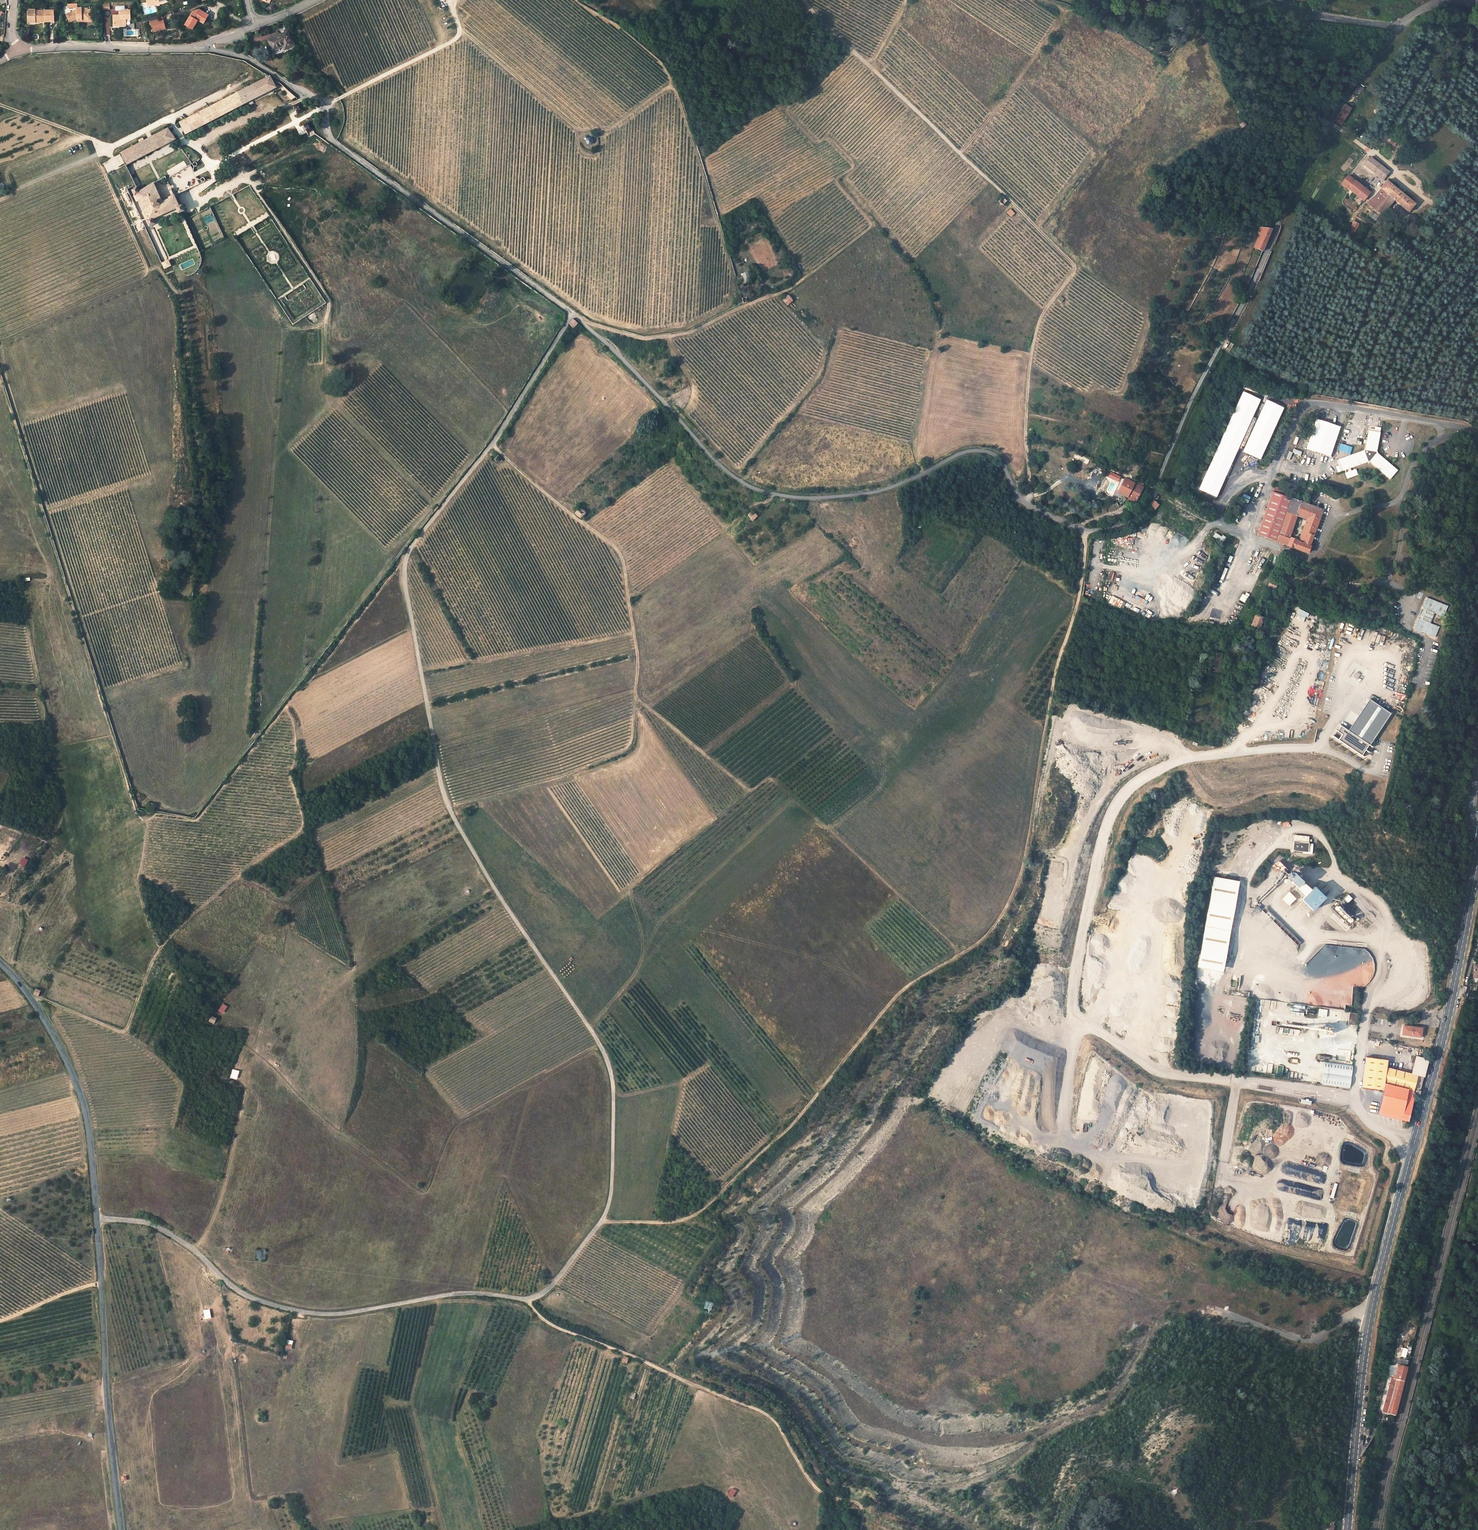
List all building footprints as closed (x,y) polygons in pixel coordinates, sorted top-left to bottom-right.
[(36,11),(31,11),(29,14),(29,24),(36,24),(36,21),(46,22),(46,23),(55,23),(55,12),(37,13),(36,11)] [(200,12),(194,14),(187,28),(195,31),(200,22),(205,24),(209,16),(200,12)] [(123,15),(123,16),(116,17),(116,27),(123,27),(123,25),(131,25),(131,21),(135,21),(134,13),(124,14),(123,14),(123,15)] [(93,26),(93,24),(95,24),(94,18),(90,18),(90,16),(79,16),(80,18),(76,20),(77,24),(74,25),(75,28),(80,27),(84,27),(84,28),(91,28),(93,26)] [(167,31),(164,21),(152,24),(155,34),(167,31)] [(287,35),(270,43),(274,52),(283,47),(285,51),(294,47),(287,35)] [(186,134),(275,87),(270,77),(180,123),(186,134)] [(1009,95),(1014,88),(1004,82),(999,88),(1009,95)] [(295,98),(283,87),(281,89),(291,100),(295,98)] [(298,114),(304,111),(300,103),(294,106),(298,114)] [(1342,109),(1335,120),(1341,123),(1348,112),(1342,109)] [(310,122),(304,125),(308,133),(314,129),(310,122)] [(125,165),(153,151),(175,140),(168,129),(119,154),(125,165)] [(584,139),(589,146),(593,143),(588,135),(584,139)] [(1392,138),(1389,142),(1394,147),(1398,142),(1392,138)] [(1388,171),(1369,157),(1364,164),(1379,176),(1378,177),(1382,180),(1388,171)] [(1369,193),(1348,176),(1342,184),(1350,190),(1361,199),(1363,200),(1369,193)] [(1376,194),(1365,203),(1380,214),(1392,199),(1408,211),(1414,203),(1386,182),(1376,194)] [(181,213),(185,212),(182,205),(179,206),(174,195),(168,198),(170,202),(161,206),(151,185),(139,192),(137,187),(131,190),(134,196),(133,196),(136,201),(139,200),(145,212),(142,213),(149,227),(155,224),(152,219),(176,209),(178,214),(181,213)] [(1372,212),(1369,217),(1376,221),(1380,216),(1372,212)] [(1354,221),(1349,231),(1355,234),(1360,224),(1354,221)] [(1263,252),(1271,231),(1258,229),(1257,234),(1261,235),(1256,249),(1263,252)] [(748,272),(742,274),(745,284),(751,282),(748,272)] [(788,296),(783,300),(788,305),(793,301),(788,296)] [(572,329),(576,332),(581,326),(576,322),(572,329)] [(1261,400),(1244,392),(1200,489),(1216,497),(1261,400)] [(1284,408),(1267,400),(1244,451),(1260,459),(1284,408)] [(1331,455),(1340,427),(1317,419),(1308,448),(1331,455)] [(1343,470),(1367,462),(1370,462),(1390,479),(1397,470),(1376,453),(1380,433),(1369,431),(1365,450),(1363,451),(1339,460),(1343,470)] [(1350,454),(1352,446),(1340,443),(1338,450),(1350,454)] [(1345,472),(1347,479),(1358,475),(1356,468),(1345,472)] [(1113,496),(1121,476),(1112,473),(1105,492),(1113,496)] [(1136,499),(1144,486),(1143,486),(1145,483),(1139,480),(1138,482),(1128,476),(1119,489),(1128,494),(1136,499)] [(1286,497),(1288,491),(1274,486),(1272,492),(1286,497)] [(1257,534),(1307,552),(1322,510),(1286,497),(1272,492),(1257,534)] [(1154,500),(1149,507),(1155,511),(1160,505),(1154,500)] [(760,511),(764,516),(768,513),(767,511),(765,508),(760,511)] [(760,511),(755,515),(759,520),(764,516),(760,511)] [(577,517),(583,521),(587,516),(581,512),(577,517)] [(755,515),(750,519),(754,524),(759,520),(755,515)] [(1185,546),(1188,538),(1169,529),(1167,532),(1160,528),(1157,534),(1171,541),(1171,542),(1178,545),(1178,543),(1185,546)] [(1223,542),(1226,538),(1216,531),(1213,536),(1223,542)] [(1112,583),(1115,572),(1109,571),(1107,581),(1112,583)] [(1279,588),(1281,589),(1283,586),(1270,580),(1266,590),(1276,594),(1279,588)] [(1239,600),(1246,603),(1248,596),(1242,593),(1239,600)] [(1159,616),(1167,614),(1164,600),(1156,602),(1159,616)] [(1261,600),(1254,615),(1266,620),(1272,605),(1261,600)] [(1443,619),(1447,608),(1426,600),(1422,611),(1423,611),(1419,621),(1418,621),(1414,631),(1435,639),(1439,629),(1430,625),(1434,615),(1443,619)] [(1150,616),(1157,615),(1154,601),(1147,602),(1150,616)] [(1253,628),(1260,631),(1266,620),(1254,615),(1250,624),(1254,626),(1253,628)] [(1342,632),(1339,637),(1341,638),(1338,644),(1344,647),(1346,641),(1344,640),(1347,634),(1342,632)] [(1221,672),(1223,652),(1211,651),(1209,670),(1221,672)] [(1362,676),(1357,671),(1353,676),(1358,681),(1362,676)] [(1337,731),(1333,737),(1361,755),(1365,750),(1368,745),(1369,745),(1390,714),(1369,700),(1348,731),(1341,726),(1337,731)] [(1300,724),(1297,733),(1306,737),(1310,728),(1300,724)] [(1309,837),(1293,835),(1292,851),(1307,853),(1309,837)] [(29,860),(24,857),(20,864),(25,866),(29,860)] [(1311,872),(1308,866),(1299,869),(1301,875),(1311,872)] [(1309,890),(1292,873),(1285,880),(1302,897),(1309,890)] [(1237,882),(1213,878),(1196,967),(1220,972),(1237,882)] [(758,886),(752,891),(757,896),(762,890),(758,886)] [(1302,897),(1299,901),(1309,911),(1322,899),(1311,888),(1309,890),(1302,897)] [(1287,893),(1282,899),(1288,904),(1293,899),(1287,893)] [(1349,894),(1331,907),(1346,927),(1363,914),(1352,900),(1353,899),(1349,894)] [(1135,912),(1140,913),(1143,902),(1126,897),(1124,902),(1131,904),(1130,908),(1136,910),(1135,912)] [(1308,966),(1308,969),(1314,969),(1315,971),(1325,973),(1325,976),(1328,977),(1327,980),(1330,982),(1328,985),(1334,990),(1337,990),(1340,986),(1341,990),(1343,990),(1341,992),(1352,993),(1353,983),(1369,985),(1361,980),(1362,977),(1366,975),(1368,972),(1363,968),(1365,965),(1362,964),(1368,962),(1365,962),(1365,958),(1369,956),(1366,949),(1323,944),(1308,966)] [(1358,1013),(1350,1012),(1348,1024),(1356,1025),(1358,1013)] [(1334,1034),(1335,1026),(1320,1024),(1319,1028),(1323,1029),(1322,1032),(1334,1034)] [(1422,1027),(1402,1024),(1401,1034),(1421,1037),(1422,1027)] [(1294,1028),(1278,1026),(1277,1032),(1293,1034),(1293,1035),(1299,1035),(1300,1029),(1294,1028)] [(1336,1049),(1336,1060),(1350,1060),(1350,1050),(1336,1049)] [(1417,1091),(1417,1093),(1420,1094),(1428,1059),(1416,1056),(1411,1074),(1386,1067),(1384,1084),(1417,1091)] [(1383,1090),(1384,1084),(1386,1067),(1387,1059),(1365,1057),(1361,1087),(1383,1090)] [(1322,1085),(1349,1088),(1352,1065),(1324,1062),(1322,1085)] [(231,1078),(237,1079),(239,1070),(232,1069),(231,1078)] [(1384,1084),(1383,1090),(1378,1114),(1405,1121),(1409,1108),(1411,1109),(1415,1093),(1417,1093),(1417,1091),(1384,1084)] [(1333,1198),(1338,1183),(1335,1182),(1330,1197),(1333,1198)] [(1294,1197),(1294,1193),(1289,1193),(1288,1202),(1296,1203),(1297,1197),(1294,1197)] [(291,1349),(293,1341),(287,1339),(285,1348),(291,1349)] [(1404,1348),(1401,1357),(1408,1359),(1411,1350),(1404,1348)] [(1394,1416),(1406,1369),(1393,1366),(1382,1413),(1393,1416),(1394,1416)] [(1335,1528),(1332,1526),(1335,1519),(1330,1517),(1325,1529),(1326,1529),(1334,1529),(1335,1528)]
